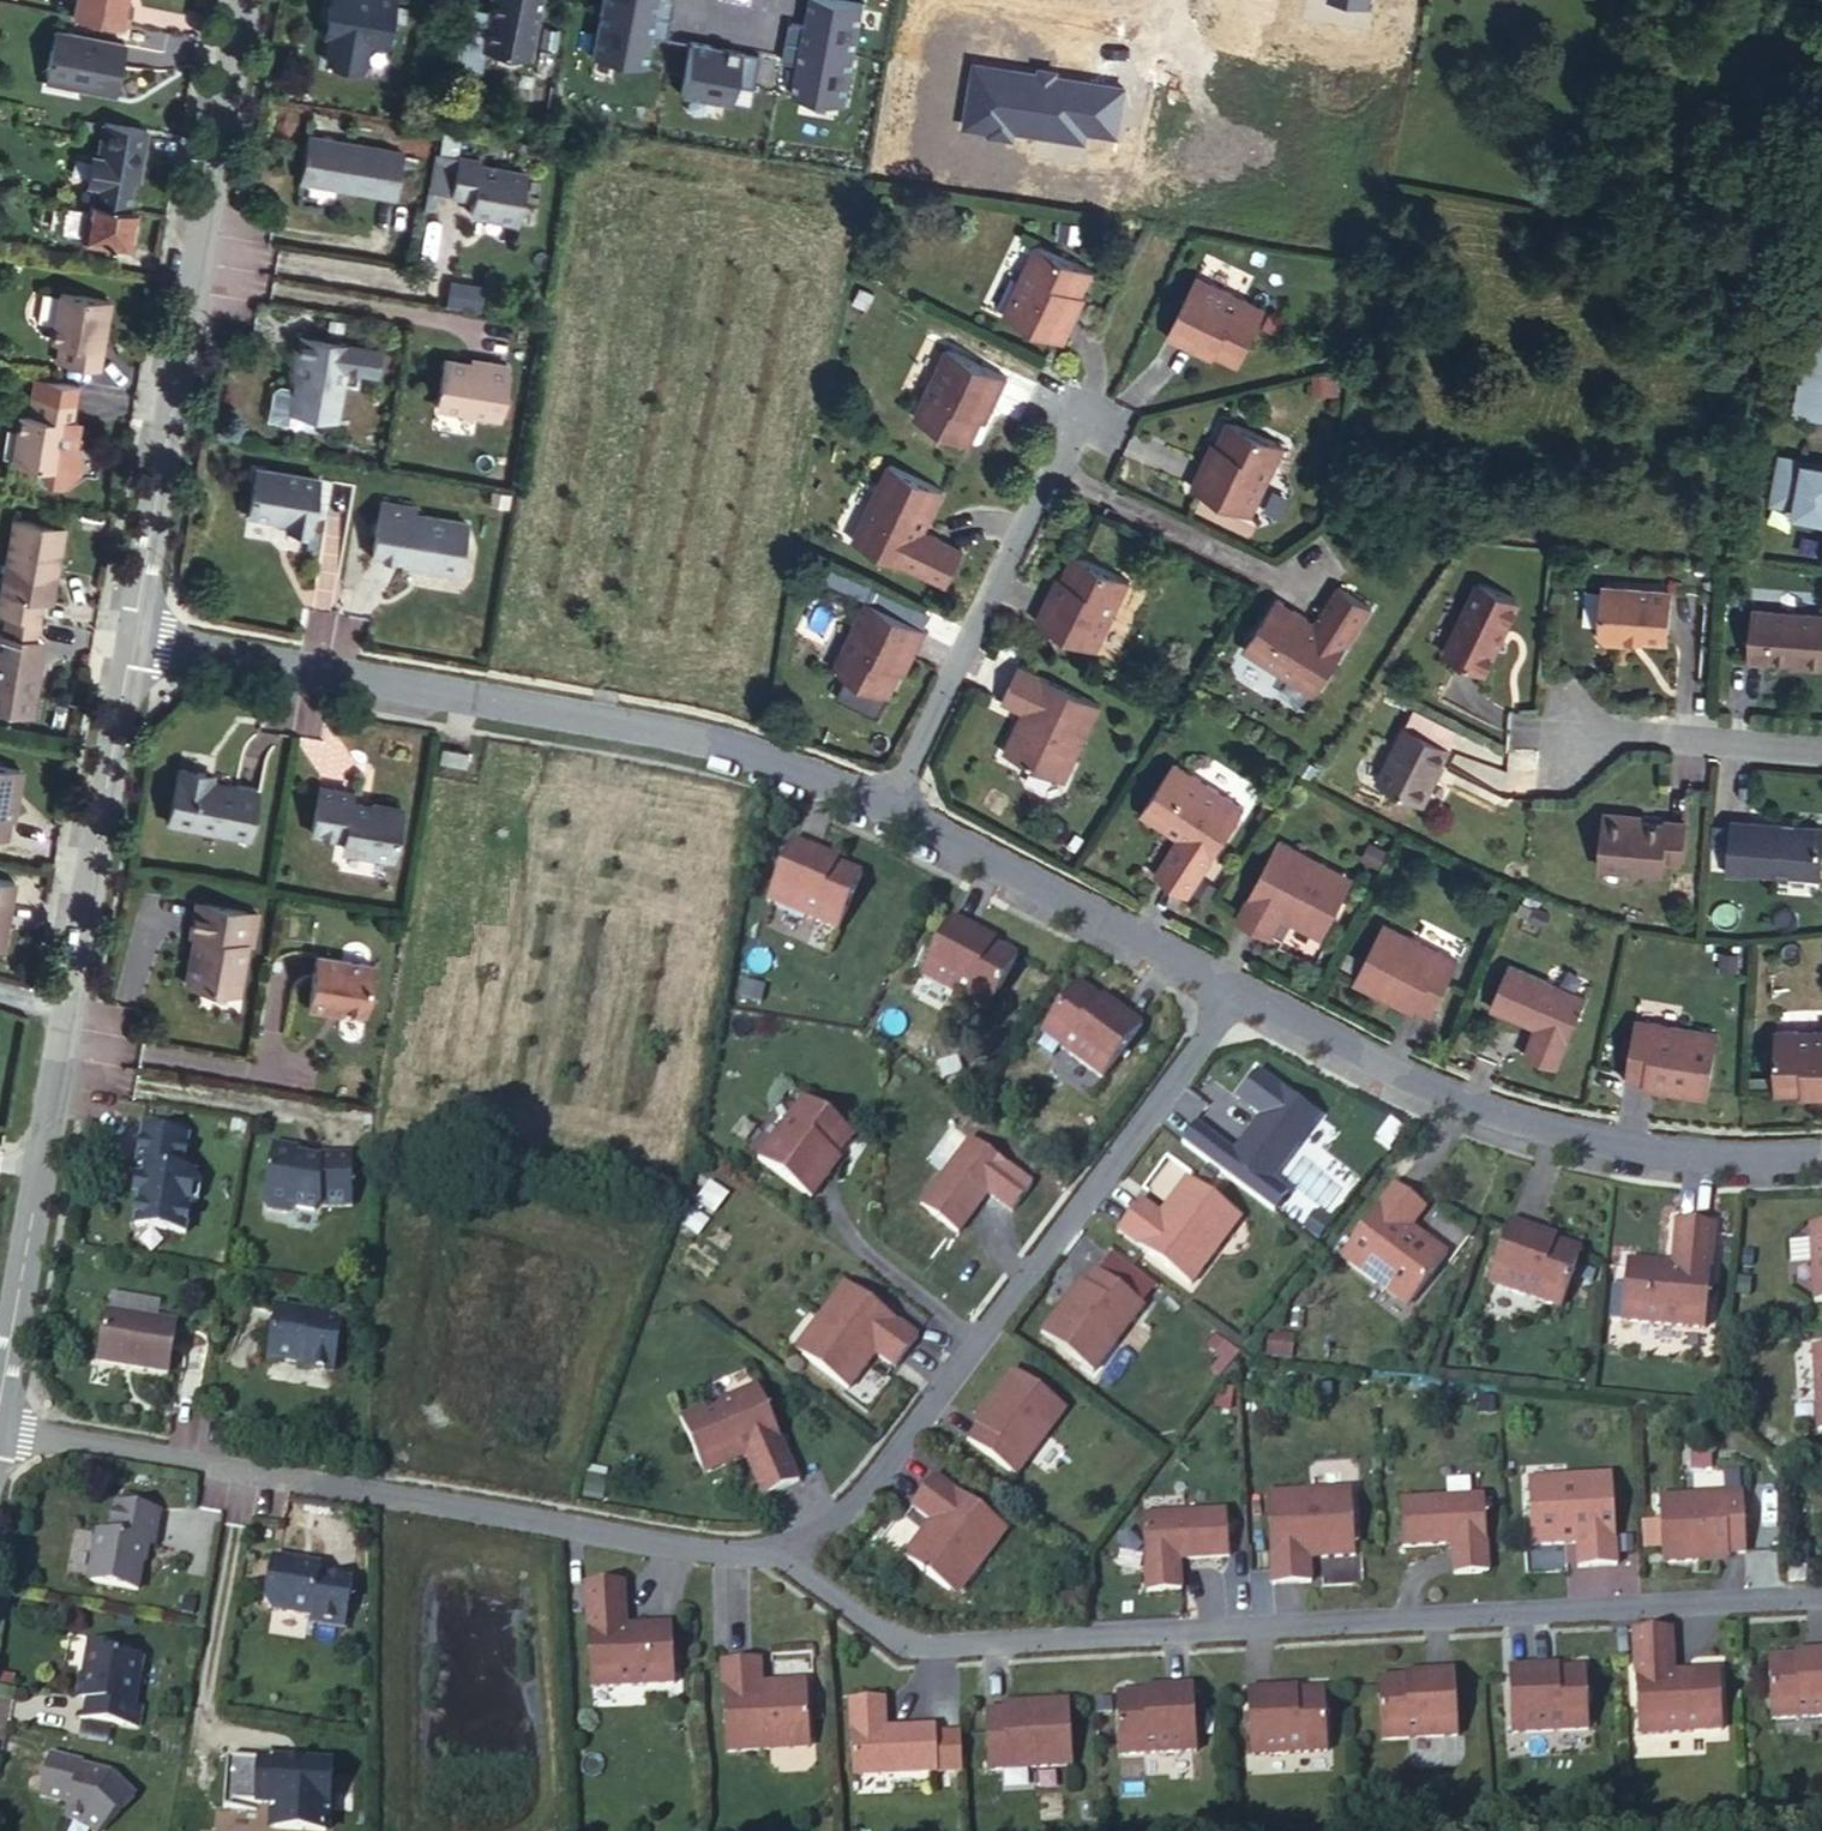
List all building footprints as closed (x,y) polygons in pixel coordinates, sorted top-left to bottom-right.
[(70,15),(86,18),(126,25),(130,5),(121,3),(122,0),(73,0),(70,15)] [(317,31),(380,42),(387,0),(322,0),(317,31)] [(477,45),(526,55),(537,0),(485,0),(477,45)] [(598,4),(666,18),(670,0),(599,0),(598,4)] [(785,40),(853,53),(863,3),(848,0),(809,0),(804,24),(788,21),(785,40)] [(663,36),(666,18),(598,4),(589,53),(643,63),(649,33),(663,36)] [(122,41),(50,27),(40,75),(113,89),(122,41)] [(760,54),(688,40),(678,92),(732,103),(735,85),(753,89),(760,54)] [(785,40),(781,58),(797,62),(791,92),(844,102),(853,53),(785,40)] [(94,181),(91,199),(126,206),(134,162),(139,163),(146,127),(128,124),(105,119),(99,154),(94,153),(89,180),(94,181)] [(396,149),(300,132),(293,178),(388,195),(396,149)] [(474,156),(451,152),(444,192),(465,196),(463,210),(511,219),(520,170),(473,161),(474,156)] [(127,248),(134,208),(126,206),(91,199),(89,206),(83,235),(83,240),(127,248)] [(59,230),(83,235),(89,206),(65,202),(59,230)] [(1002,311),(1062,340),(1076,312),(1072,310),(1091,269),(1036,242),(1002,311)] [(1265,305),(1195,271),(1166,332),(1194,346),(1196,342),(1238,362),(1265,305)] [(55,359),(96,366),(100,345),(93,344),(97,322),(104,323),(108,297),(58,289),(50,338),(59,340),(55,359)] [(1789,411),(1821,418),(1821,305),(1810,303),(1789,411)] [(344,343),(294,334),(286,379),(289,380),(288,389),(284,409),(331,417),(344,343)] [(946,345),(913,415),(969,441),(989,400),(993,401),(1006,374),(946,345)] [(480,363),(438,355),(429,402),(491,414),(501,362),(481,358),(480,363)] [(284,409),(288,389),(275,386),(269,391),(264,418),(282,421),(284,409)] [(10,460),(60,468),(64,443),(58,442),(61,419),(68,421),(72,400),(30,393),(27,413),(18,411),(10,460)] [(1191,485),(1252,514),(1285,445),(1228,418),(1209,459),(1205,457),(1191,485)] [(1792,505),(1791,511),(1821,518),(1821,465),(1801,461),(1801,458),(1778,453),(1769,500),(1792,505)] [(888,461),(852,535),(946,581),(963,547),(923,527),(942,487),(888,461)] [(310,476),(247,465),(239,512),(278,518),(277,525),(301,530),(310,476)] [(405,505),(372,499),(362,553),(394,558),(393,561),(449,571),(458,520),(404,511),(405,505)] [(0,584),(0,612),(4,613),(37,618),(40,599),(43,600),(48,567),(54,568),(62,524),(11,516),(0,584)] [(1034,620),(1094,649),(1127,579),(1071,552),(1051,594),(1048,592),(1034,620)] [(54,568),(48,567),(43,600),(49,601),(54,568)] [(1444,648),(1484,668),(1518,597),(1477,578),(1444,648)] [(1243,646),(1314,692),(1371,604),(1338,583),(1314,621),(1276,596),(1243,646)] [(1606,585),(1602,636),(1607,642),(1625,643),(1626,637),(1669,641),(1673,590),(1606,585)] [(926,623),(866,594),(832,663),(888,690),(908,649),(912,651),(926,623)] [(1751,659),(1821,664),(1821,615),(1755,610),(1751,659)] [(30,715),(37,672),(31,671),(37,637),(34,637),(37,618),(4,613),(1,631),(0,631),(0,710),(30,715)] [(43,638),(37,637),(31,671),(37,672),(43,638)] [(1015,664),(998,699),(1021,709),(1001,750),(1053,775),(1070,739),(1079,743),(1097,704),(1015,664)] [(1376,777),(1420,799),(1448,744),(1404,722),(1376,777)] [(1079,743),(1070,739),(1053,775),(1062,779),(1079,743)] [(1173,759),(1140,809),(1178,835),(1154,872),(1186,893),(1244,806),(1173,759)] [(4,836),(8,817),(11,817),(14,797),(11,797),(17,766),(0,763),(0,835),(4,836)] [(171,766),(160,820),(239,836),(249,789),(204,780),(205,773),(171,766)] [(343,792),(310,786),(301,830),(334,836),(332,848),(382,857),(391,806),(362,801),(362,804),(341,800),(343,792)] [(1680,859),(1683,820),(1664,819),(1664,822),(1640,820),(1641,814),(1612,812),(1604,817),(1599,865),(1662,871),(1663,858),(1680,859)] [(1728,871),(1747,872),(1748,870),(1821,876),(1821,869),(1821,827),(1732,819),(1728,871)] [(1278,837),(1235,918),(1270,936),(1281,915),(1322,936),(1348,885),(1312,866),(1317,858),(1278,837)] [(791,838),(765,898),(836,928),(861,872),(818,854),(820,850),(791,838)] [(1317,858),(1312,866),(1348,885),(1353,876),(1317,858)] [(2,898),(8,899),(12,878),(0,876),(0,912),(2,898)] [(238,909),(188,900),(183,933),(188,934),(185,950),(183,950),(178,981),(229,990),(238,941),(233,940),(238,909)] [(238,941),(242,942),(247,910),(238,909),(233,940),(238,941)] [(949,916),(919,975),(987,1010),(1015,956),(975,934),(977,930),(949,916)] [(1383,920),(1353,979),(1385,996),(1387,991),(1430,1013),(1457,959),(1383,920)] [(1749,961),(1750,942),(1731,942),(1731,960),(1749,961)] [(307,952),(298,1004),(331,1010),(332,1005),(355,1009),(363,963),(307,952)] [(1508,963),(1490,1005),(1537,1026),(1525,1053),(1557,1067),(1587,997),(1508,963)] [(1077,982),(1039,1031),(1044,1035),(1059,1046),(1101,1078),(1141,1026),(1116,1007),(1114,1010),(1077,982)] [(1635,1019),(1624,1078),(1673,1086),(1672,1092),(1707,1098),(1718,1033),(1635,1019)] [(1775,1092),(1821,1092),(1821,1097),(1821,1031),(1775,1031),(1775,1092)] [(1059,1046),(1044,1035),(1037,1044),(1051,1055),(1059,1046)] [(1259,1116),(1230,1156),(1267,1184),(1317,1116),(1256,1070),(1235,1098),(1259,1116)] [(801,1095),(754,1157),(808,1197),(827,1173),(823,1170),(851,1133),(801,1095)] [(182,1135),(136,1127),(129,1164),(137,1165),(127,1226),(178,1234),(183,1202),(190,1203),(194,1179),(187,1178),(188,1173),(176,1171),(182,1135)] [(970,1138),(918,1205),(955,1233),(985,1194),(1009,1212),(1030,1184),(970,1138)] [(289,1144),(266,1140),(254,1206),(277,1210),(285,1205),(305,1209),(311,1204),(342,1203),(341,1150),(308,1151),(308,1154),(294,1151),(289,1144)] [(1140,1199),(1117,1230),(1189,1284),(1215,1248),(1208,1243),(1232,1211),(1186,1177),(1159,1213),(1140,1199)] [(1393,1184),(1339,1257),(1374,1283),(1380,1275),(1412,1299),(1446,1253),(1410,1226),(1425,1207),(1393,1184)] [(717,1215),(729,1195),(714,1186),(702,1207),(717,1215)] [(1239,1217),(1232,1211),(1208,1243),(1215,1248),(1239,1217)] [(1510,1220),(1488,1283),(1561,1308),(1581,1249),(1537,1235),(1539,1230),(1510,1220)] [(1627,1260),(1621,1320),(1705,1329),(1716,1224),(1677,1221),(1672,1265),(1627,1260)] [(1816,1302),(1821,1301),(1821,1224),(1810,1225),(1816,1302)] [(1039,1333),(1092,1372),(1142,1305),(1094,1269),(1065,1307),(1060,1304),(1039,1333)] [(1380,1275),(1374,1283),(1407,1307),(1412,1299),(1380,1275)] [(843,1282),(817,1318),(824,1323),(800,1355),(846,1390),(874,1354),(893,1368),(916,1337),(843,1282)] [(333,1317),(268,1305),(259,1356),(296,1362),(296,1366),(323,1371),(333,1317)] [(166,1320),(97,1308),(88,1358),(157,1371),(166,1320)] [(793,1350),(800,1355),(824,1323),(817,1318),(793,1350)] [(1818,1433),(1821,1432),(1821,1347),(1814,1348),(1818,1433)] [(995,1402),(966,1441),(1014,1477),(1064,1409),(1012,1369),(990,1398),(995,1402)] [(752,1381),(676,1415),(701,1470),(741,1452),(760,1492),(795,1476),(752,1381)] [(928,1522),(901,1558),(946,1592),(971,1560),(978,1566),(1005,1530),(932,1475),(908,1507),(928,1522)] [(1528,1490),(1531,1547),(1576,1545),(1577,1569),(1617,1567),(1612,1476),(1568,1478),(1568,1488),(1528,1490)] [(1527,1481),(1528,1490),(1568,1488),(1568,1478),(1527,1481)] [(1310,1493),(1310,1502),(1351,1500),(1350,1490),(1310,1493)] [(1266,1495),(1270,1586),(1310,1584),(1308,1560),(1354,1557),(1351,1500),(1310,1502),(1310,1493),(1266,1495)] [(1743,1494),(1659,1499),(1662,1565),(1698,1563),(1698,1557),(1745,1555),(1743,1494)] [(1483,1496),(1399,1501),(1402,1548),(1451,1545),(1453,1575),(1487,1573),(1483,1496)] [(87,1528),(78,1578),(127,1587),(135,1539),(142,1540),(147,1505),(104,1497),(98,1530),(87,1528)] [(1140,1517),(1144,1593),(1179,1591),(1177,1561),(1227,1558),(1225,1512),(1140,1517)] [(299,1619),(334,1625),(342,1581),(309,1575),(311,1563),(261,1556),(253,1606),(300,1614),(299,1619)] [(978,1566),(971,1560),(946,1592),(954,1598),(978,1566)] [(1787,1570),(1788,1583),(1805,1582),(1804,1569),(1787,1570)] [(582,1584),(588,1688),(672,1684),(668,1624),(623,1626),(621,1582),(582,1584)] [(1059,1615),(1074,1615),(1073,1597),(1058,1597),(1059,1615)] [(1671,1630),(1632,1631),(1638,1736),(1722,1732),(1719,1671),(1673,1674),(1671,1630)] [(72,1717),(127,1726),(130,1705),(122,1704),(131,1656),(109,1652),(110,1646),(80,1641),(73,1680),(76,1680),(72,1698),(75,1699),(72,1717)] [(1771,1720),(1821,1717),(1821,1651),(1814,1652),(1814,1656),(1768,1659),(1771,1720)] [(717,1661),(722,1752),(766,1750),(765,1740),(805,1738),(802,1681),(757,1683),(756,1659),(717,1661)] [(1507,1668),(1511,1734),(1588,1730),(1585,1668),(1538,1671),(1538,1666),(1507,1668)] [(1380,1741),(1457,1737),(1453,1671),(1423,1673),(1423,1677),(1377,1680),(1380,1741)] [(1112,1695),(1116,1757),(1195,1753),(1191,1687),(1160,1688),(1160,1693),(1112,1695)] [(1246,1691),(1250,1756),(1327,1752),(1323,1690),(1277,1693),(1277,1689),(1246,1691)] [(847,1700),(851,1777),(935,1772),(933,1726),(883,1729),(881,1698),(847,1700)] [(982,1711),(985,1772),(1069,1768),(1066,1702),(1030,1704),(1030,1709),(982,1711)] [(765,1740),(766,1750),(806,1748),(805,1738),(765,1740)] [(82,1830),(89,1830),(123,1795),(99,1773),(72,1766),(73,1762),(41,1754),(31,1794),(61,1802),(57,1818),(73,1822),(82,1830)] [(259,1826),(315,1830),(320,1762),(216,1755),(213,1798),(261,1802),(259,1826)]
